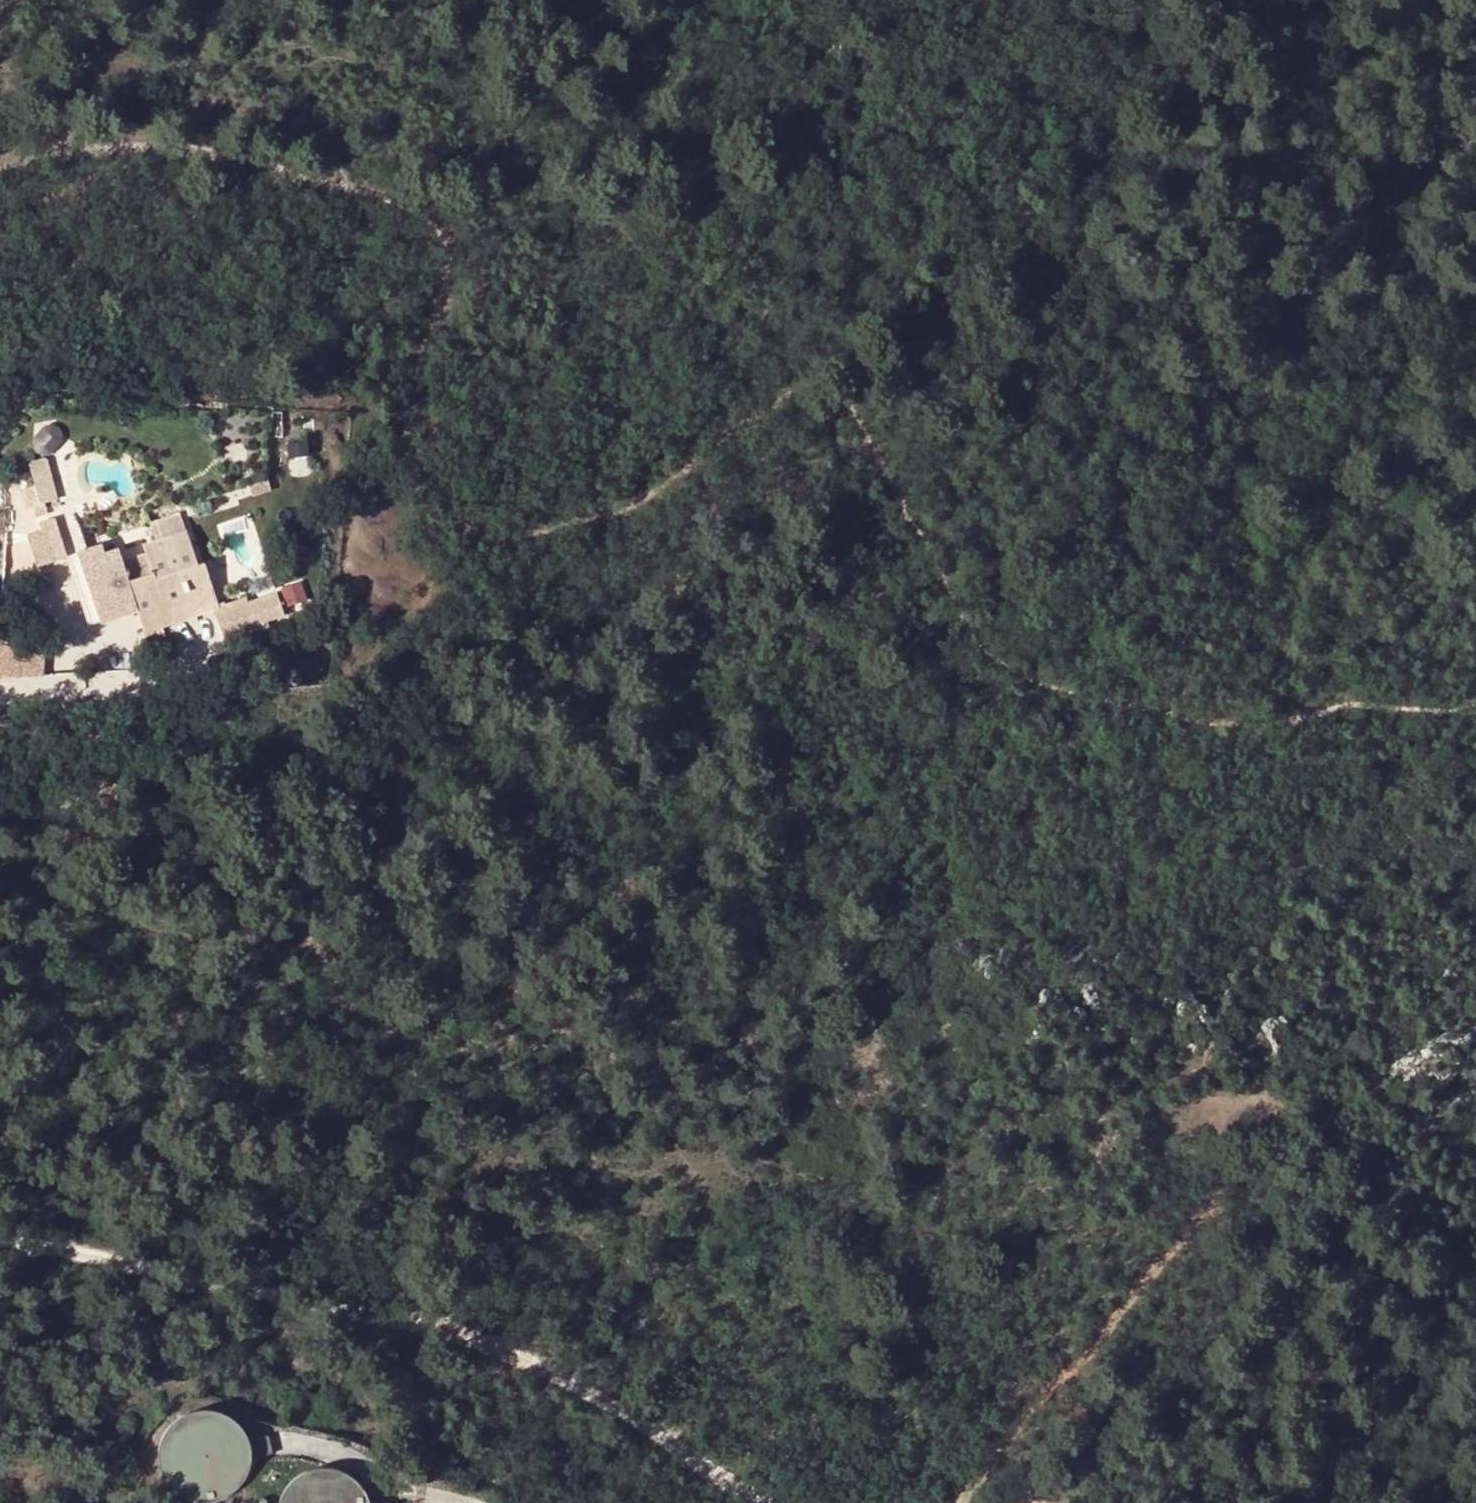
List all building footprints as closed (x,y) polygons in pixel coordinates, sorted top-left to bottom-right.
[(51,459),(21,459),(21,503),(51,502),(51,459)] [(150,521),(156,538),(186,528),(180,510),(150,521)] [(33,566),(57,560),(49,527),(25,532),(33,566)] [(136,605),(139,612),(188,594),(180,568),(197,562),(186,528),(156,538),(142,543),(144,550),(121,558),(116,546),(104,551),(100,541),(66,554),(72,570),(82,567),(99,618),(124,609),(121,601),(134,597),(136,605)] [(203,560),(197,562),(180,568),(188,594),(139,612),(145,628),(217,602),(203,560)] [(124,609),(136,605),(134,597),(121,601),(124,609)] [(46,650),(0,650),(0,678),(46,678),(46,650)]
